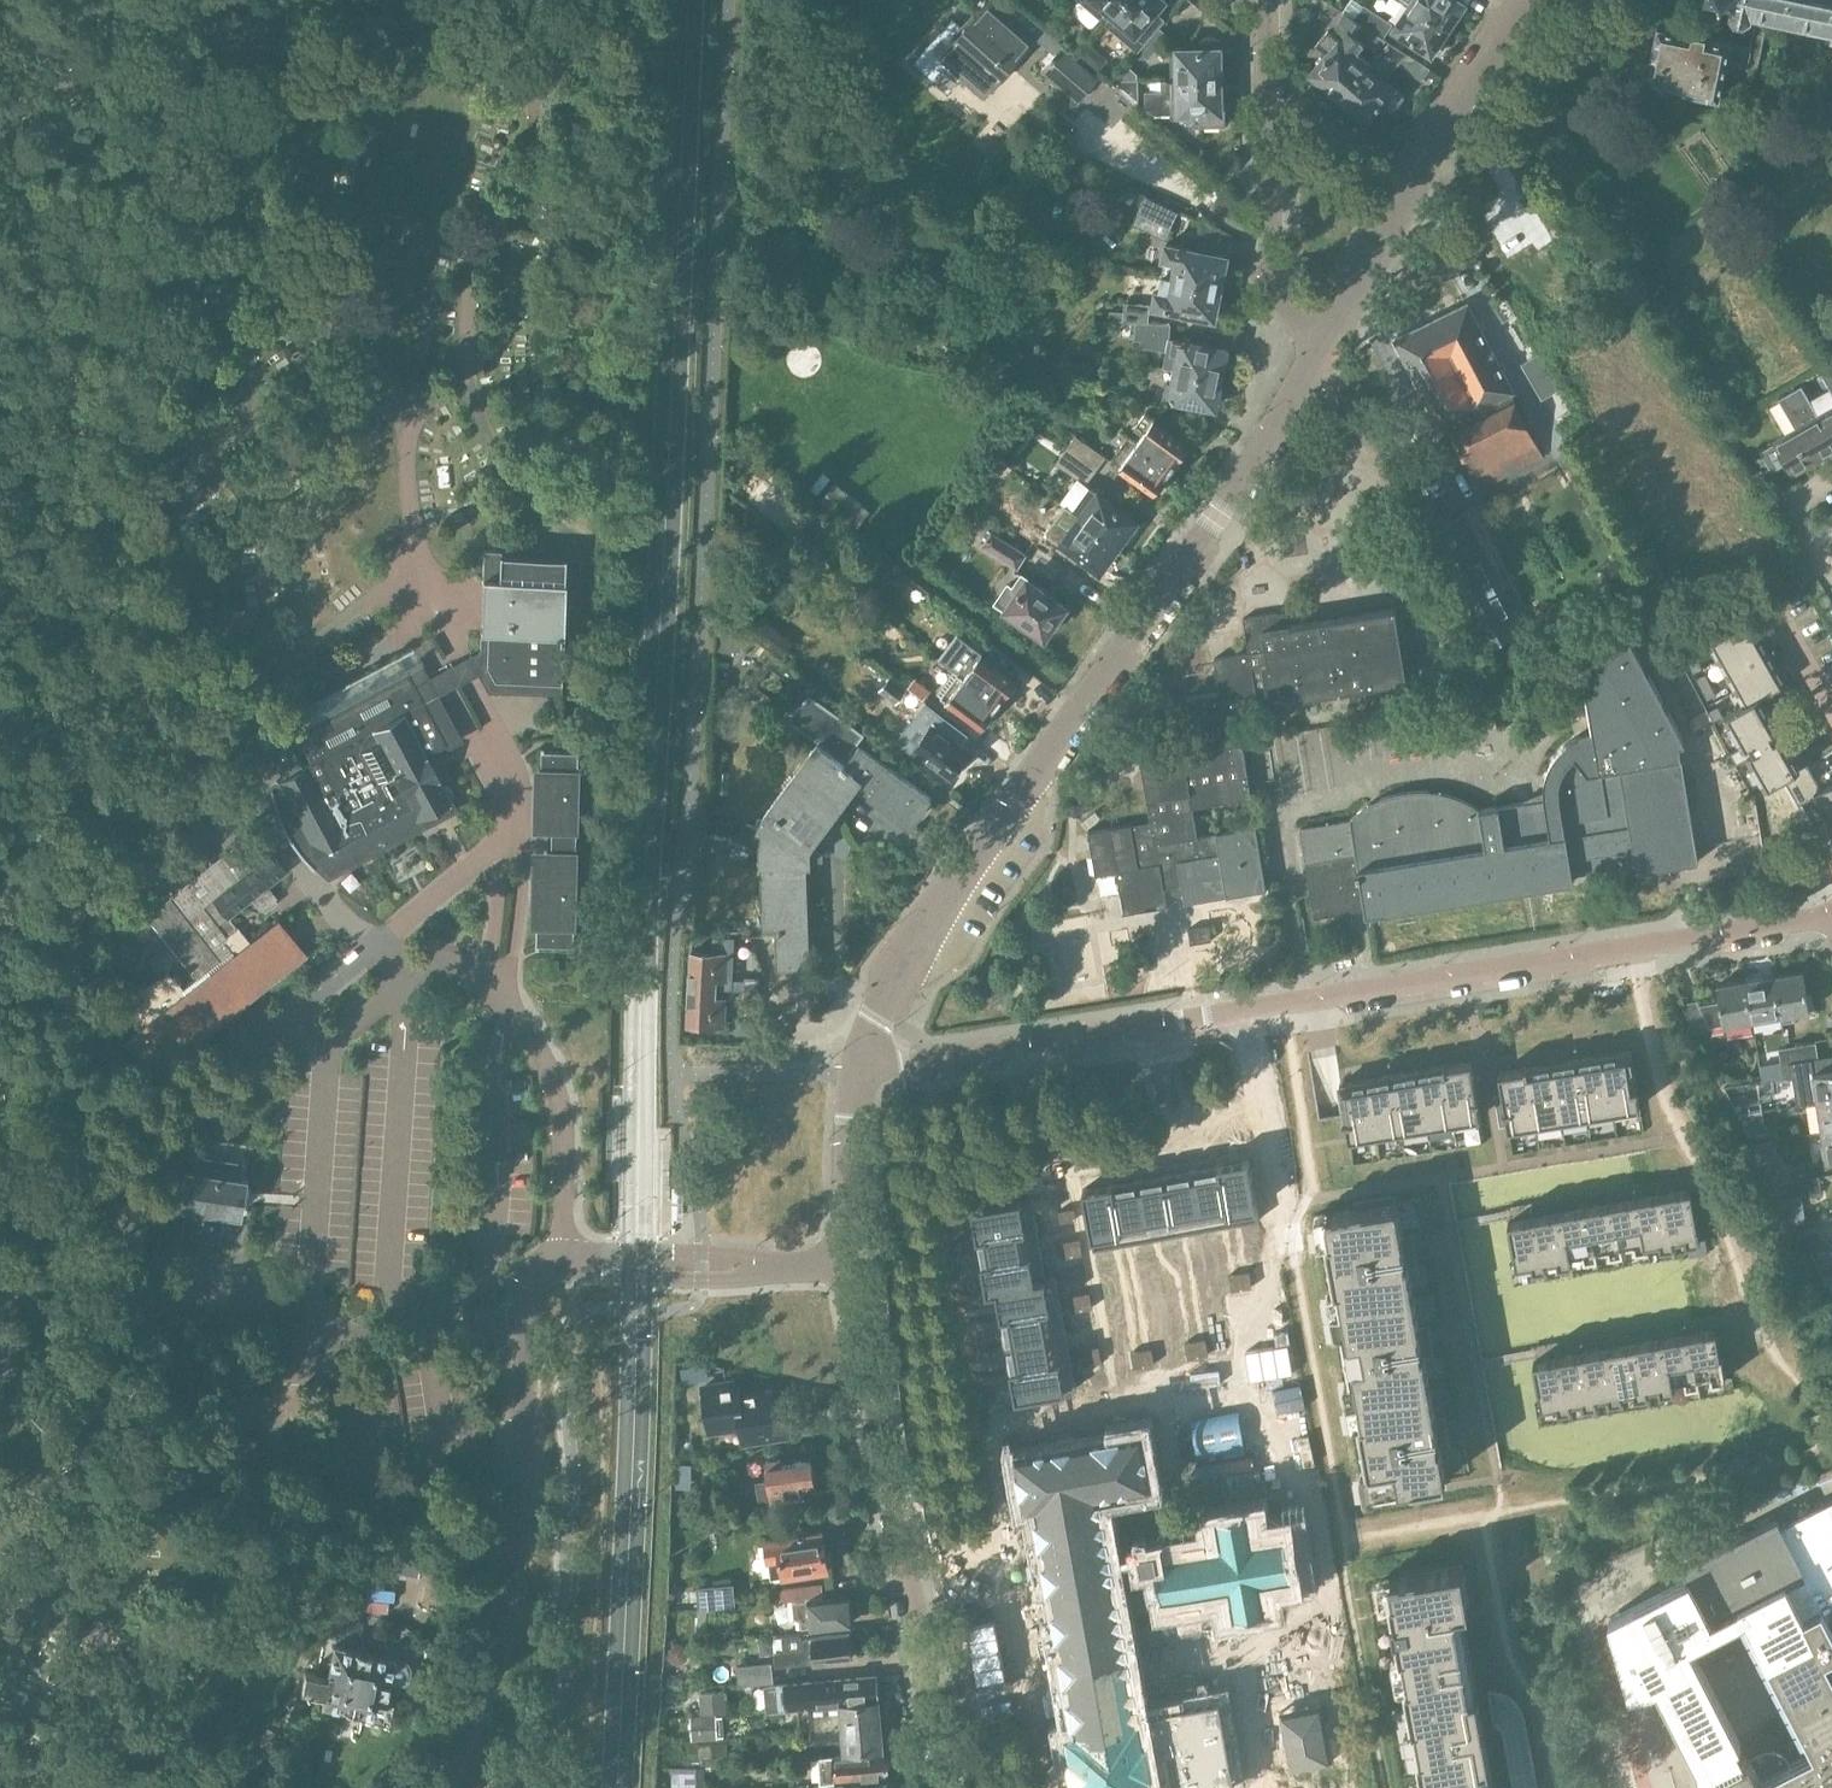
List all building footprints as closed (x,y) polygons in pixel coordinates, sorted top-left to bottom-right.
[(985,96),(982,93),(1007,64),(1011,67),(1011,66),(1008,63),(1033,34),(1037,37),(1038,36),(997,0),(995,0),(979,18),(969,29),(965,26),(964,26),(968,30),(943,58),(939,55),(938,56),(985,97),(985,96)] [(1104,22),(1124,0),(1079,0),(1104,22)] [(1165,18),(1154,10),(1162,0),(1124,0),(1104,22),(1137,51),(1133,56),(1134,57),(1147,56),(1148,57),(1168,35),(1158,26),(1165,18)] [(1412,3),(1433,18),(1447,27),(1455,15),(1458,17),(1463,16),(1467,10),(1467,5),(1460,0),(1414,0),(1412,3)] [(1730,7),(1728,7),(1727,10),(1730,11),(1730,14),(1728,15),(1728,17),(1731,17),(1734,22),(1733,23),(1735,25),(1737,23),(1743,25),(1743,27),(1746,27),(1745,24),(1749,20),(1752,22),(1753,19),(1751,18),(1753,16),(1756,16),(1767,19),(1771,19),(1771,22),(1774,23),(1774,20),(1794,24),(1793,26),(1796,27),(1797,24),(1816,28),(1815,31),(1819,32),(1819,29),(1831,31),(1831,0),(1731,0),(1730,7)] [(1433,18),(1412,3),(1396,27),(1435,53),(1440,52),(1444,46),(1443,40),(1440,38),(1447,27),(1433,18)] [(1355,18),(1383,36),(1392,22),(1381,16),(1364,4),(1355,18)] [(1051,14),(1045,9),(1036,20),(1042,25),(1051,14)] [(1383,36),(1355,18),(1345,11),(1340,18),(1337,22),(1346,30),(1338,39),(1328,30),(1316,44),(1327,53),(1312,71),(1312,77),(1318,82),(1325,81),(1339,94),(1386,37),(1383,36)] [(1756,16),(1756,18),(1750,44),(1731,40),(1731,38),(1657,23),(1650,59),(1649,58),(1644,63),(1642,70),(1645,75),(1647,76),(1646,81),(1648,82),(1646,92),(1674,97),(1676,87),(1720,96),(1725,71),(1754,77),(1767,19),(1756,16)] [(1063,44),(1076,55),(1086,43),(1070,29),(1060,42),(1063,44)] [(1178,79),(1220,79),(1220,65),(1223,62),(1223,55),(1220,52),(1220,48),(1218,48),(1218,40),(1214,35),(1205,35),(1200,40),(1201,48),(1178,49),(1178,79)] [(1386,37),(1339,94),(1354,107),(1353,113),(1361,119),(1368,118),(1383,99),(1394,109),(1405,95),(1383,76),(1385,73),(1386,74),(1401,56),(1413,65),(1418,58),(1386,37)] [(1086,44),(1076,56),(1096,71),(1106,59),(1086,44)] [(1099,78),(1061,46),(1066,50),(1062,54),(1058,50),(1042,68),(1080,101),(1081,99),(1077,96),(1085,86),(1089,90),(1090,89),(1086,85),(1094,76),(1098,79),(1099,78)] [(1429,69),(1420,62),(1413,72),(1423,79),(1429,69)] [(1220,92),(1220,80),(1220,79),(1178,79),(1149,80),(1149,91),(1146,91),(1146,106),(1154,112),(1201,111),(1201,124),(1224,124),(1224,95),(1220,92)] [(1114,80),(1112,82),(1130,98),(1129,80),(1114,80)] [(1139,210),(1171,226),(1178,211),(1146,195),(1139,210)] [(1162,275),(1223,288),(1221,285),(1225,282),(1227,274),(1224,271),(1227,256),(1167,244),(1164,258),(1166,258),(1162,275)] [(1612,273),(1596,255),(1587,263),(1602,281),(1612,273)] [(1221,301),(1223,294),(1220,290),(1223,288),(1162,275),(1159,292),(1157,292),(1154,304),(1215,317),(1218,303),(1221,301)] [(1109,319),(1125,320),(1136,321),(1148,322),(1150,304),(1126,302),(1125,311),(1109,310),(1109,319)] [(1511,307),(1508,302),(1497,308),(1507,326),(1519,319),(1511,307)] [(1468,303),(1395,339),(1441,426),(1448,423),(1480,488),(1544,457),(1512,391),(1513,391),(1468,303)] [(1180,353),(1177,369),(1221,377),(1223,366),(1228,362),(1230,354),(1226,348),(1168,338),(1170,323),(1148,322),(1136,321),(1134,338),(1142,339),(1141,346),(1180,353)] [(1809,399),(1819,415),(1831,438),(1831,368),(1823,373),(1831,387),(1809,399)] [(1221,377),(1177,369),(1174,384),(1167,383),(1164,396),(1215,406),(1221,402),(1223,393),(1219,388),(1221,377)] [(1575,414),(1554,380),(1537,389),(1555,424),(1575,414)] [(1037,396),(1039,397),(1053,407),(1063,392),(1047,381),(1037,396)] [(1140,396),(1153,401),(1158,388),(1145,383),(1140,396)] [(1808,466),(1806,463),(1831,448),(1831,438),(1818,415),(1801,385),(1778,398),(1795,428),(1773,441),(1773,443),(1760,451),(1771,470),(1785,463),(1792,475),(1808,466)] [(1136,442),(1171,468),(1180,456),(1184,456),(1188,451),(1186,446),(1188,443),(1145,412),(1134,427),(1143,433),(1136,442)] [(1076,435),(1066,449),(1096,470),(1106,456),(1076,435)] [(1171,468),(1136,442),(1130,451),(1122,445),(1111,460),(1154,491),(1156,488),(1160,489),(1165,483),(1163,479),(1171,468)] [(1086,484),(1096,470),(1066,449),(1056,462),(1086,484)] [(995,457),(987,470),(997,476),(1005,464),(995,457)] [(870,510),(835,481),(819,500),(854,529),(870,510)] [(1073,510),(1118,544),(1125,533),(1129,532),(1133,527),(1133,523),(1135,520),(1090,486),(1073,510)] [(1110,555),(1112,551),(1118,544),(1073,510),(1066,518),(1058,512),(1051,521),(1030,505),(1022,508),(1019,513),(1008,505),(1000,516),(1038,545),(1047,532),(1063,544),(1065,541),(1100,568),(1102,565),(1105,564),(1110,558),(1110,555)] [(982,547),(1016,569),(1026,554),(992,532),(982,547)] [(1488,644),(1490,643),(1517,629),(1471,541),(1443,556),(1488,644)] [(487,630),(480,630),(480,633),(481,633),(481,636),(480,636),(480,650),(494,680),(556,682),(558,682),(557,693),(556,740),(559,740),(565,559),(500,557),(500,551),(483,550),(482,576),(483,576),(483,579),(482,579),(482,582),(488,582),(487,630)] [(1008,584),(996,600),(1045,635),(1047,632),(1051,633),(1057,624),(1056,620),(1066,605),(1054,597),(1055,595),(1036,582),(1036,583),(1023,574),(1013,587),(1008,584)] [(1143,777),(1147,800),(1190,793),(1192,807),(1251,797),(1242,740),(1260,737),(1259,727),(1250,728),(1247,707),(1259,705),(1258,704),(1269,702),(1271,702),(1271,700),(1339,690),(1339,691),(1371,686),(1371,685),(1405,679),(1405,680),(1407,680),(1401,641),(1400,641),(1396,614),(1397,614),(1396,608),(1352,615),(1335,618),(1317,620),(1317,621),(1310,622),(1297,624),(1297,625),(1279,628),(1277,612),(1243,618),(1249,652),(1214,658),(1215,659),(1220,692),(1185,697),(1185,699),(1186,699),(1191,730),(1191,731),(1192,738),(1193,738),(1195,751),(1166,755),(1166,756),(1142,760),(1142,759),(1140,759),(1143,777)] [(1718,659),(1759,636),(1749,620),(1709,643),(1718,659)] [(1315,916),(1351,910),(1365,908),(1366,914),(1386,911),(1385,911),(1424,904),(1424,905),(1425,905),(1425,904),(1458,899),(1460,899),(1493,893),(1493,894),(1495,894),(1494,893),(1537,886),(1539,886),(1572,880),(1572,881),(1574,881),(1572,874),(1636,863),(1637,870),(1698,860),(1682,758),(1681,756),(1679,746),(1680,746),(1679,745),(1685,742),(1627,631),(1581,655),(1593,730),(1587,732),(1580,734),(1574,737),(1571,739),(1568,741),(1565,743),(1562,746),(1560,748),(1557,751),(1555,754),(1553,757),(1551,760),(1550,763),(1548,766),(1547,770),(1546,773),(1545,777),(1545,780),(1544,784),(1544,788),(1544,791),(1544,795),(1545,798),(1525,801),(1524,801),(1524,802),(1499,806),(1499,805),(1480,809),(1463,799),(1443,792),(1424,790),(1404,791),(1384,797),(1367,805),(1350,818),(1351,820),(1301,828),(1315,916)] [(958,636),(941,659),(955,669),(1000,702),(1007,692),(1012,691),(1016,686),(1015,682),(1017,679),(958,636)] [(1759,636),(1718,659),(1727,674),(1767,651),(1759,636)] [(494,680),(480,650),(428,677),(412,646),(257,730),(281,778),(311,762),(294,731),(406,671),(445,745),(460,737),(438,694),(478,674),(487,691),(557,693),(558,682),(556,682),(494,680)] [(1727,674),(1735,689),(1776,666),(1767,651),(1727,674)] [(1697,656),(1688,662),(1693,672),(1703,667),(1697,656)] [(1776,666),(1735,689),(1744,703),(1744,704),(1759,695),(1760,696),(1785,682),(1776,666)] [(999,702),(955,669),(938,693),(982,725),(984,723),(988,723),(992,718),(991,714),(999,702)] [(311,762),(281,778),(276,781),(279,787),(274,790),(274,787),(272,787),(273,794),(274,802),(276,810),(278,817),(281,824),(284,831),(288,838),(292,844),(297,851),(301,857),(307,862),(312,868),(313,865),(312,865),(318,861),(322,868),(326,866),(330,873),(355,860),(352,853),(422,816),(426,822),(451,809),(448,802),(451,801),(450,799),(451,799),(453,793),(450,788),(445,786),(443,787),(426,755),(445,745),(406,671),(294,731),(311,762)] [(1705,672),(1695,677),(1701,688),(1711,683),(1705,672)] [(930,689),(915,677),(908,685),(923,698),(930,689)] [(895,703),(905,690),(889,678),(880,691),(895,703)] [(1711,683),(1701,688),(1707,699),(1717,694),(1711,683)] [(932,797),(860,743),(846,762),(844,761),(865,733),(809,691),(788,718),(819,742),(770,806),(768,810),(765,814),(763,818),(760,822),(759,827),(746,822),(745,825),(744,828),(743,832),(742,835),(742,838),(742,842),(761,845),(764,931),(777,931),(778,968),(807,967),(804,862),(818,862),(818,852),(809,852),(809,849),(809,847),(810,844),(811,842),(812,840),(856,781),(911,822),(923,806),(925,807),(932,797)] [(1744,703),(1725,714),(1742,744),(1730,751),(1736,763),(1748,756),(1766,787),(1783,776),(1800,767),(1799,766),(1783,737),(1786,735),(1779,723),(1776,725),(1760,696),(1759,695),(1744,704),(1744,703)] [(1718,704),(1708,710),(1714,720),(1724,715),(1718,704)] [(950,775),(968,752),(919,715),(912,725),(915,728),(906,741),(916,748),(915,749),(950,775)] [(539,866),(537,866),(535,948),(537,948),(538,945),(572,946),(577,752),(542,751),(542,748),(540,748),(538,816),(541,816),(541,814),(543,816),(546,817),(548,819),(550,821),(552,825),(553,828),(554,829),(550,829),(550,854),(553,854),(552,857),(549,860),(547,863),(545,864),(542,866),(540,868),(539,866)] [(1783,776),(1799,804),(1815,794),(1828,818),(1831,816),(1831,783),(1822,788),(1807,761),(1799,766),(1800,767),(1783,776)] [(1088,830),(1095,873),(1094,873),(1094,874),(1117,871),(1123,913),(1166,906),(1166,907),(1167,906),(1164,886),(1182,883),(1185,901),(1183,901),(1184,903),(1227,896),(1227,897),(1267,890),(1257,835),(1199,845),(1192,807),(1190,793),(1147,800),(1146,800),(1146,801),(1147,801),(1150,820),(1088,830)] [(251,897),(261,909),(276,898),(266,886),(286,870),(271,851),(270,852),(253,831),(196,876),(194,873),(177,887),(179,889),(146,915),(196,979),(182,990),(169,972),(116,1001),(140,1032),(132,1038),(133,1039),(135,1037),(157,1065),(211,1021),(211,1024),(212,1024),(212,1021),(227,1012),(241,1003),(254,993),(268,982),(276,974),(284,966),(292,957),(295,958),(295,957),(283,946),(270,930),(273,927),(272,926),(251,943),(237,926),(236,927),(227,916),(251,897)] [(1810,868),(1796,876),(1804,891),(1818,883),(1810,868)] [(1190,943),(1211,940),(1212,940),(1211,938),(1210,938),(1208,927),(1210,926),(1209,925),(1188,928),(1190,943)] [(690,982),(689,986),(716,988),(733,989),(736,936),(715,934),(714,952),(691,951),(690,982)] [(1804,970),(1775,975),(1781,1014),(1780,1014),(1781,1021),(1793,1019),(1792,1012),(1810,1009),(1810,1006),(1814,1005),(1812,992),(1807,992),(1804,970)] [(1775,975),(1746,980),(1753,1019),(1780,1014),(1781,1014),(1775,975)] [(745,976),(744,989),(759,990),(759,977),(745,976)] [(1720,1001),(1699,1005),(1710,1026),(1723,1024),(1753,1019),(1746,980),(1717,984),(1720,1001)] [(713,1023),(724,1023),(725,998),(715,998),(716,988),(689,986),(687,1023),(713,1024),(713,1023)] [(744,989),(743,1003),(758,1003),(759,990),(744,989)] [(1681,1002),(1697,1033),(1710,1026),(1699,1005),(1697,999),(1681,1002)] [(1816,1042),(1786,1046),(1789,1061),(1818,1056),(1816,1042)] [(1786,1046),(1779,1048),(1784,1077),(1791,1076),(1789,1061),(1786,1046)] [(1630,1050),(1611,1053),(1603,1054),(1612,1110),(1636,1106),(1639,1105),(1637,1089),(1639,1089),(1638,1085),(1636,1086),(1630,1050)] [(1603,1054),(1577,1059),(1587,1114),(1612,1110),(1603,1054)] [(1789,1061),(1791,1076),(1792,1076),(1813,1073),(1813,1072),(1821,1071),(1831,1069),(1831,1054),(1818,1056),(1789,1061)] [(1561,1118),(1587,1114),(1577,1059),(1552,1063),(1561,1118)] [(1445,1062),(1443,1063),(1444,1068),(1445,1075),(1453,1120),(1480,1116),(1477,1099),(1479,1099),(1479,1096),(1477,1096),(1471,1060),(1457,1063),(1447,1064),(1445,1065),(1445,1062)] [(1427,1122),(1427,1124),(1453,1120),(1445,1075),(1444,1068),(1443,1063),(1442,1063),(1442,1065),(1418,1069),(1427,1122)] [(1561,1118),(1552,1063),(1528,1067),(1527,1065),(1526,1065),(1535,1123),(1561,1118)] [(1498,1094),(1496,1094),(1501,1124),(1503,1123),(1507,1122),(1508,1127),(1535,1123),(1526,1065),(1524,1066),(1525,1068),(1499,1072),(1503,1094),(1498,1094)] [(1393,1080),(1400,1123),(1401,1129),(1416,1126),(1425,1125),(1427,1124),(1427,1122),(1418,1069),(1406,1071),(1392,1073),(1393,1080)] [(1792,1076),(1793,1078),(1794,1078),(1798,1102),(1796,1103),(1797,1105),(1818,1102),(1818,1101),(1831,1099),(1831,1069),(1821,1071),(1813,1072),(1813,1073),(1792,1076)] [(1376,1133),(1398,1129),(1401,1129),(1400,1123),(1393,1080),(1392,1073),(1367,1078),(1368,1086),(1369,1094),(1374,1123),(1376,1133)] [(1372,1134),(1376,1133),(1374,1123),(1369,1094),(1368,1086),(1367,1078),(1339,1082),(1340,1086),(1345,1114),(1345,1118),(1343,1118),(1344,1121),(1346,1121),(1348,1137),(1362,1135),(1372,1134)] [(1818,1101),(1818,1102),(1822,1129),(1831,1127),(1831,1099),(1818,1101)] [(1762,1110),(1742,1113),(1744,1124),(1764,1121),(1762,1110)] [(962,1119),(964,1137),(980,1135),(978,1118),(962,1119)] [(1822,1129),(1827,1158),(1831,1157),(1831,1127),(1822,1129)] [(241,1165),(231,1163),(198,1158),(195,1174),(186,1173),(181,1204),(187,1205),(183,1230),(215,1235),(219,1209),(234,1212),(239,1181),(239,1180),(241,1165)] [(1248,1158),(1220,1163),(1230,1223),(1259,1218),(1248,1158)] [(1786,1165),(1789,1179),(1819,1175),(1816,1160),(1786,1165)] [(1220,1163),(1193,1168),(1203,1228),(1230,1223),(1220,1163)] [(1193,1168),(1166,1173),(1176,1233),(1203,1228),(1193,1168)] [(1166,1173),(1139,1178),(1149,1238),(1176,1233),(1166,1173)] [(1821,1190),(1819,1175),(1789,1179),(1792,1194),(1821,1190)] [(1139,1178),(1111,1183),(1122,1243),(1149,1238),(1139,1178)] [(1111,1183),(1083,1188),(1093,1248),(1122,1243),(1111,1183)] [(1667,1193),(1664,1193),(1672,1237),(1674,1237),(1686,1235),(1687,1241),(1700,1238),(1698,1224),(1697,1224),(1691,1189),(1667,1193)] [(1641,1197),(1638,1198),(1646,1242),(1648,1241),(1660,1239),(1661,1245),(1675,1243),(1674,1237),(1672,1237),(1664,1193),(1662,1193),(1662,1194),(1641,1198),(1641,1197)] [(1331,1237),(1326,1238),(1330,1260),(1329,1260),(1330,1264),(1334,1287),(1340,1286),(1343,1306),(1414,1294),(1413,1292),(1408,1265),(1417,1263),(1416,1260),(1412,1240),(1397,1243),(1396,1238),(1403,1237),(1397,1201),(1395,1202),(1393,1195),(1364,1200),(1359,1201),(1356,1202),(1357,1209),(1327,1214),(1331,1237)] [(1032,1196),(972,1207),(977,1236),(1037,1225),(1032,1196)] [(1616,1202),(1613,1202),(1620,1246),(1622,1246),(1634,1244),(1636,1250),(1649,1247),(1648,1241),(1646,1242),(1638,1198),(1636,1198),(1636,1199),(1616,1202)] [(1590,1206),(1587,1207),(1595,1251),(1597,1251),(1609,1248),(1610,1254),(1623,1252),(1622,1246),(1620,1246),(1613,1202),(1611,1203),(1590,1207),(1590,1206)] [(1074,1207),(1059,1210),(1061,1221),(1076,1218),(1074,1207)] [(1564,1211),(1561,1211),(1569,1255),(1571,1255),(1583,1253),(1584,1259),(1598,1257),(1597,1251),(1595,1251),(1587,1207),(1585,1207),(1585,1208),(1565,1211),(1564,1211)] [(1539,1215),(1536,1216),(1543,1260),(1545,1260),(1558,1257),(1559,1263),(1572,1261),(1571,1255),(1569,1255),(1561,1211),(1559,1212),(1539,1216),(1539,1215)] [(1544,1266),(1535,1216),(1508,1221),(1513,1248),(1516,1265),(1532,1262),(1533,1268),(1544,1266)] [(1037,1225),(977,1236),(982,1263),(1042,1252),(1037,1225)] [(1079,1237),(1069,1239),(1072,1254),(1082,1253),(1079,1237)] [(1069,1239),(1059,1241),(1062,1256),(1072,1254),(1069,1239)] [(1042,1252),(982,1263),(987,1291),(996,1290),(996,1288),(1047,1279),(1046,1277),(1042,1252)] [(1239,1272),(1242,1288),(1252,1286),(1249,1270),(1239,1272)] [(1242,1288),(1239,1272),(1229,1273),(1232,1289),(1242,1288)] [(1047,1279),(996,1288),(996,1290),(1001,1315),(1061,1304),(1056,1276),(1046,1277),(1047,1279)] [(1823,1278),(1830,1291),(1831,1291),(1831,1290),(1831,1276),(1824,1278),(1823,1278)] [(1089,1291),(1079,1293),(1082,1309),(1092,1307),(1089,1291)] [(1079,1293),(1069,1295),(1072,1310),(1082,1309),(1079,1293)] [(1342,1328),(1347,1356),(1350,1378),(1356,1377),(1360,1397),(1372,1395),(1381,1394),(1430,1387),(1424,1355),(1433,1354),(1429,1331),(1420,1333),(1418,1333),(1418,1327),(1419,1327),(1414,1294),(1343,1306),(1347,1327),(1342,1328)] [(1061,1304),(1001,1315),(1006,1342),(1066,1331),(1061,1304)] [(1137,1318),(1141,1342),(1155,1339),(1151,1315),(1137,1318)] [(1692,1333),(1689,1333),(1697,1377),(1699,1377),(1711,1375),(1712,1381),(1726,1379),(1725,1378),(1723,1365),(1722,1365),(1716,1329),(1692,1333)] [(1066,1331),(1006,1342),(1011,1369),(1071,1358),(1066,1331)] [(1666,1337),(1663,1338),(1671,1382),(1673,1382),(1685,1380),(1686,1385),(1700,1383),(1699,1377),(1697,1377),(1689,1333),(1687,1334),(1666,1338),(1666,1337)] [(1195,1339),(1198,1355),(1209,1353),(1206,1337),(1195,1339)] [(1641,1342),(1638,1343),(1646,1387),(1648,1386),(1660,1384),(1661,1390),(1674,1388),(1673,1382),(1671,1382),(1663,1338),(1661,1338),(1661,1339),(1641,1343),(1641,1342)] [(1198,1355),(1195,1339),(1185,1341),(1188,1357),(1198,1355)] [(1615,1347),(1612,1347),(1620,1391),(1622,1391),(1634,1389),(1635,1395),(1649,1392),(1648,1386),(1646,1387),(1638,1343),(1636,1343),(1615,1347)] [(1099,1346),(1089,1347),(1091,1363),(1102,1361),(1099,1346)] [(1089,1347),(1079,1349),(1081,1364),(1091,1363),(1089,1347)] [(1152,1347),(1141,1349),(1144,1365),(1154,1363),(1152,1347)] [(1589,1351),(1586,1352),(1594,1396),(1596,1395),(1608,1393),(1609,1399),(1623,1397),(1622,1391),(1620,1391),(1612,1347),(1610,1348),(1590,1352),(1589,1351)] [(1144,1365),(1141,1349),(1131,1351),(1134,1367),(1144,1365)] [(1564,1356),(1561,1356),(1569,1400),(1571,1400),(1583,1398),(1584,1404),(1597,1401),(1596,1395),(1594,1396),(1586,1352),(1584,1352),(1585,1353),(1564,1356)] [(1561,1356),(1533,1361),(1538,1388),(1541,1405),(1557,1402),(1558,1408),(1570,1406),(1565,1382),(1561,1356)] [(1071,1358),(1011,1369),(1016,1398),(1075,1387),(1076,1387),(1071,1358)] [(695,1378),(693,1366),(681,1368),(682,1380),(695,1378)] [(703,1386),(708,1416),(740,1411),(742,1428),(744,1440),(798,1432),(796,1413),(775,1416),(771,1390),(739,1395),(737,1380),(703,1386)] [(1075,1387),(1055,1391),(1057,1398),(1077,1394),(1075,1387)] [(1376,1490),(1412,1483),(1413,1483),(1413,1484),(1415,1483),(1416,1490),(1427,1488),(1445,1485),(1444,1478),(1446,1478),(1440,1446),(1449,1445),(1445,1422),(1435,1424),(1434,1418),(1435,1418),(1430,1387),(1381,1394),(1372,1395),(1360,1397),(1363,1418),(1358,1419),(1367,1468),(1372,1467),(1376,1490)] [(203,1407),(214,1404),(209,1391),(198,1395),(203,1407)] [(1018,1449),(1079,1787),(1158,1787),(1239,1774),(1227,1694),(1142,1710),(1102,1491),(1152,1478),(1143,1428),(1018,1449)] [(759,1501),(773,1498),(817,1492),(816,1488),(819,1488),(817,1474),(814,1474),(812,1459),(782,1463),(781,1458),(767,1461),(770,1478),(755,1481),(759,1501)] [(1188,1458),(1173,1461),(1175,1476),(1191,1473),(1188,1458)] [(1683,1564),(1689,1575),(1609,1616),(1630,1692),(1648,1687),(1656,1684),(1689,1747),(1697,1787),(1831,1787),(1831,1498),(1781,1524),(1777,1516),(1683,1564)] [(1146,1546),(1143,1547),(1144,1553),(1144,1555),(1145,1556),(1144,1556),(1145,1560),(1147,1570),(1157,1568),(1157,1569),(1158,1568),(1158,1570),(1159,1570),(1160,1576),(1159,1576),(1160,1578),(1159,1578),(1163,1604),(1164,1603),(1164,1604),(1165,1609),(1168,1608),(1167,1603),(1169,1603),(1170,1607),(1176,1606),(1175,1602),(1180,1601),(1181,1605),(1180,1601),(1183,1600),(1184,1605),(1187,1605),(1186,1600),(1201,1597),(1202,1601),(1205,1601),(1204,1596),(1207,1596),(1207,1601),(1219,1599),(1218,1594),(1221,1593),(1222,1596),(1220,1596),(1221,1598),(1222,1598),(1224,1607),(1223,1608),(1223,1611),(1224,1611),(1227,1613),(1231,1612),(1231,1611),(1239,1610),(1239,1611),(1275,1605),(1277,1605),(1274,1587),(1275,1587),(1275,1584),(1294,1580),(1294,1578),(1302,1576),(1306,1576),(1306,1575),(1307,1573),(1308,1573),(1307,1571),(1306,1569),(1306,1568),(1305,1562),(1305,1561),(1305,1559),(1304,1554),(1301,1542),(1302,1542),(1301,1537),(1298,1525),(1299,1524),(1299,1522),(1296,1521),(1286,1523),(1282,1520),(1263,1523),(1260,1510),(1261,1509),(1261,1506),(1260,1507),(1257,1504),(1254,1504),(1254,1505),(1213,1513),(1212,1512),(1209,1512),(1209,1513),(1207,1516),(1207,1519),(1208,1519),(1210,1527),(1208,1528),(1208,1529),(1210,1529),(1211,1533),(1207,1533),(1206,1529),(1195,1531),(1196,1535),(1194,1536),(1193,1531),(1192,1531),(1191,1531),(1190,1531),(1191,1536),(1186,1537),(1175,1539),(1174,1534),(1171,1534),(1172,1540),(1170,1540),(1169,1535),(1158,1537),(1158,1542),(1156,1542),(1155,1537),(1152,1538),(1153,1543),(1153,1545),(1146,1546)] [(826,1550),(823,1532),(810,1534),(809,1529),(794,1532),(795,1536),(767,1541),(773,1577),(829,1568),(828,1565),(834,1564),(831,1549),(826,1550)] [(381,1540),(375,1568),(418,1577),(424,1549),(394,1543),(381,1540)] [(1389,1597),(1399,1653),(1404,1652),(1409,1682),(1404,1683),(1412,1724),(1417,1723),(1422,1753),(1417,1754),(1423,1787),(1486,1787),(1454,1610),(1469,1607),(1462,1566),(1390,1579),(1394,1596),(1389,1597)] [(699,1610),(713,1609),(735,1606),(732,1586),(699,1589),(701,1607),(699,1607),(699,1610)] [(822,1586),(773,1591),(764,1592),(765,1603),(774,1602),(794,1600),(823,1597),(822,1586)] [(823,1597),(794,1600),(796,1619),(805,1618),(806,1628),(851,1624),(850,1613),(854,1612),(852,1599),(849,1599),(849,1597),(823,1600),(823,1597)] [(1281,1600),(1281,1645),(1306,1645),(1305,1600),(1281,1600)] [(713,1641),(713,1609),(699,1610),(699,1641),(713,1641)] [(851,1640),(850,1634),(813,1638),(814,1651),(783,1655),(784,1665),(852,1658),(852,1652),(855,1650),(854,1642),(851,1640)] [(683,1644),(674,1644),(669,1648),(669,1658),(673,1662),(682,1663),(686,1658),(687,1648),(683,1644)] [(369,1653),(333,1645),(326,1677),(304,1672),(299,1694),(322,1698),(321,1704),(380,1716),(388,1678),(402,1681),(402,1680),(406,1677),(408,1667),(406,1662),(392,1659),(392,1657),(390,1657),(391,1652),(388,1648),(374,1645),(370,1648),(369,1653)] [(748,1684),(773,1681),(771,1665),(746,1668),(748,1684)] [(771,1709),(812,1705),(880,1700),(878,1676),(769,1686),(771,1709)] [(726,1690),(699,1692),(701,1712),(727,1710),(726,1690)] [(811,1731),(882,1724),(880,1700),(812,1705),(813,1712),(810,1712),(811,1731)] [(1321,1704),(1280,1711),(1290,1768),(1331,1760),(1323,1717),(1321,1706),(1321,1704)] [(691,1739),(716,1738),(716,1735),(723,1735),(722,1715),(716,1715),(716,1714),(690,1715),(691,1739)] [(884,1746),(882,1724),(811,1731),(812,1741),(845,1738),(846,1750),(884,1746)] [(788,1740),(788,1733),(787,1728),(768,1730),(770,1742),(788,1740)] [(726,1737),(716,1738),(691,1739),(688,1740),(689,1757),(711,1756),(711,1765),(725,1765),(725,1755),(727,1755),(726,1737)] [(663,1742),(663,1752),(663,1772),(679,1772),(679,1756),(676,1756),(676,1742),(663,1742)] [(887,1776),(885,1751),(818,1757),(820,1782),(887,1776)] [(688,1787),(706,1787),(705,1765),(688,1766),(688,1787)] [(291,1772),(288,1787),(310,1787),(312,1777),(291,1772)]
